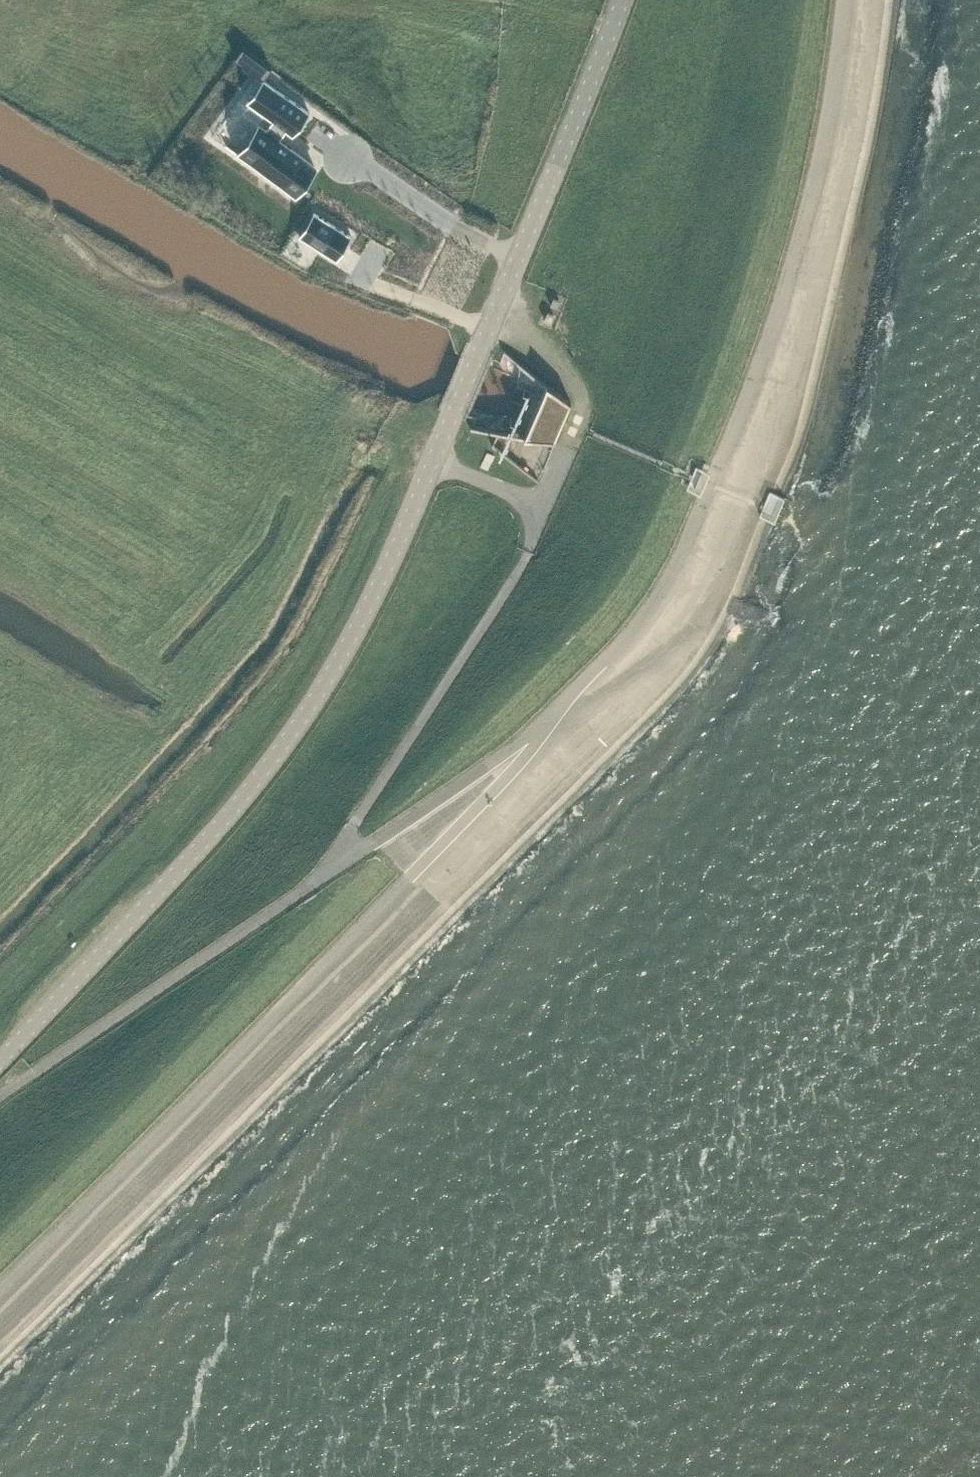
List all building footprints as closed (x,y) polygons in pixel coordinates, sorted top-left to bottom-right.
[(238,149),(237,150),(296,194),(297,192),(293,190),(314,162),(279,137),(286,128),(293,133),(294,131),(291,129),(306,109),(309,111),(310,110),(264,76),(263,77),(266,80),(251,100),(248,98),(247,99),(273,118),(266,127),(262,123),(241,151),(238,149)] [(301,232),(300,233),(337,257),(338,256),(336,255),(337,253),(350,234),(351,235),(352,234),(350,233),(320,214),(315,210),(314,211),(316,212),(303,233),(301,232)] [(548,383),(525,436),(555,440),(571,401),(548,383)]
